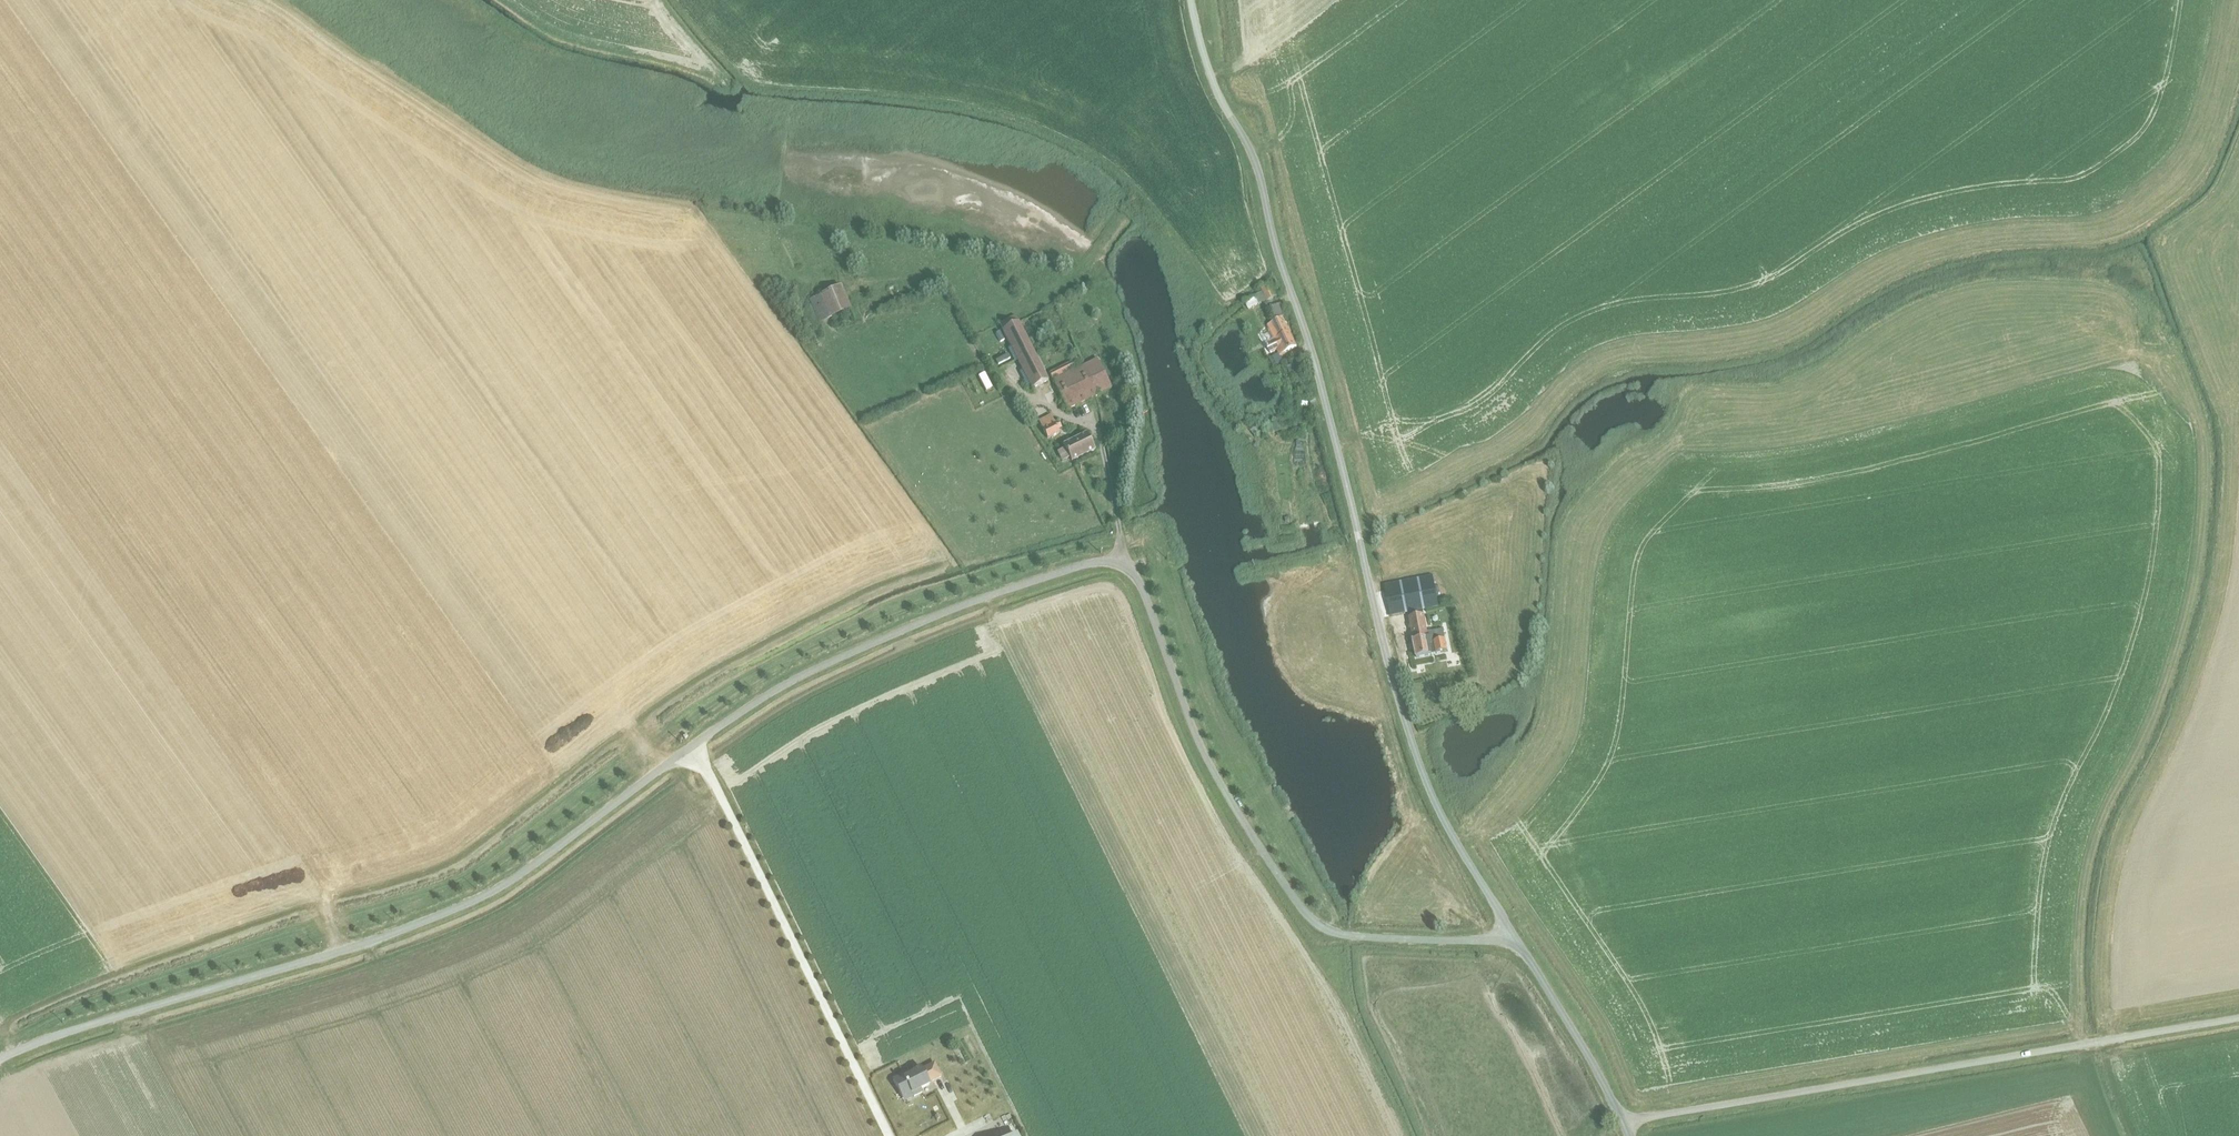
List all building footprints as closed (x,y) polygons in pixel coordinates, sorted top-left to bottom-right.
[(1275,281),(1271,283),(1277,295),(1281,293),(1275,281)] [(1262,291),(1244,299),(1249,309),(1259,303),(1258,302),(1266,298),(1267,300),(1277,295),(1271,283),(1261,288),(1262,291)] [(842,286),(807,298),(816,324),(851,312),(842,286)] [(1284,304),(1276,304),(1276,315),(1284,315),(1284,304)] [(1030,386),(1032,389),(1049,380),(1019,322),(1018,322),(1015,316),(999,324),(1011,348),(1008,349),(1015,363),(1017,362),(1022,371),(1020,372),(1028,388),(1030,386)] [(1283,317),(1267,325),(1275,340),(1266,344),(1268,346),(1267,347),(1270,352),(1271,353),(1277,350),(1280,357),(1286,354),(1285,353),(1297,347),(1283,317)] [(1000,365),(1013,358),(1010,353),(997,359),(1000,365)] [(1055,386),(1067,410),(1112,388),(1097,358),(1054,380),(1055,383),(1055,386)] [(1049,373),(1052,380),(1075,368),(1072,361),(1049,373)] [(1303,375),(1299,363),(1287,368),(1291,379),(1303,375)] [(1051,415),(1039,421),(1048,439),(1060,434),(1058,430),(1062,428),(1059,422),(1055,424),(1051,415)] [(1087,433),(1064,444),(1072,461),(1095,450),(1087,433)] [(1408,612),(1409,617),(1425,614),(1423,610),(1439,607),(1434,575),(1384,585),(1390,616),(1408,612)] [(1413,640),(1417,657),(1448,651),(1445,639),(1446,639),(1444,628),(1428,631),(1425,614),(1409,617),(1414,640),(1413,640)] [(900,1100),(945,1082),(936,1062),(892,1080),(900,1100)]
